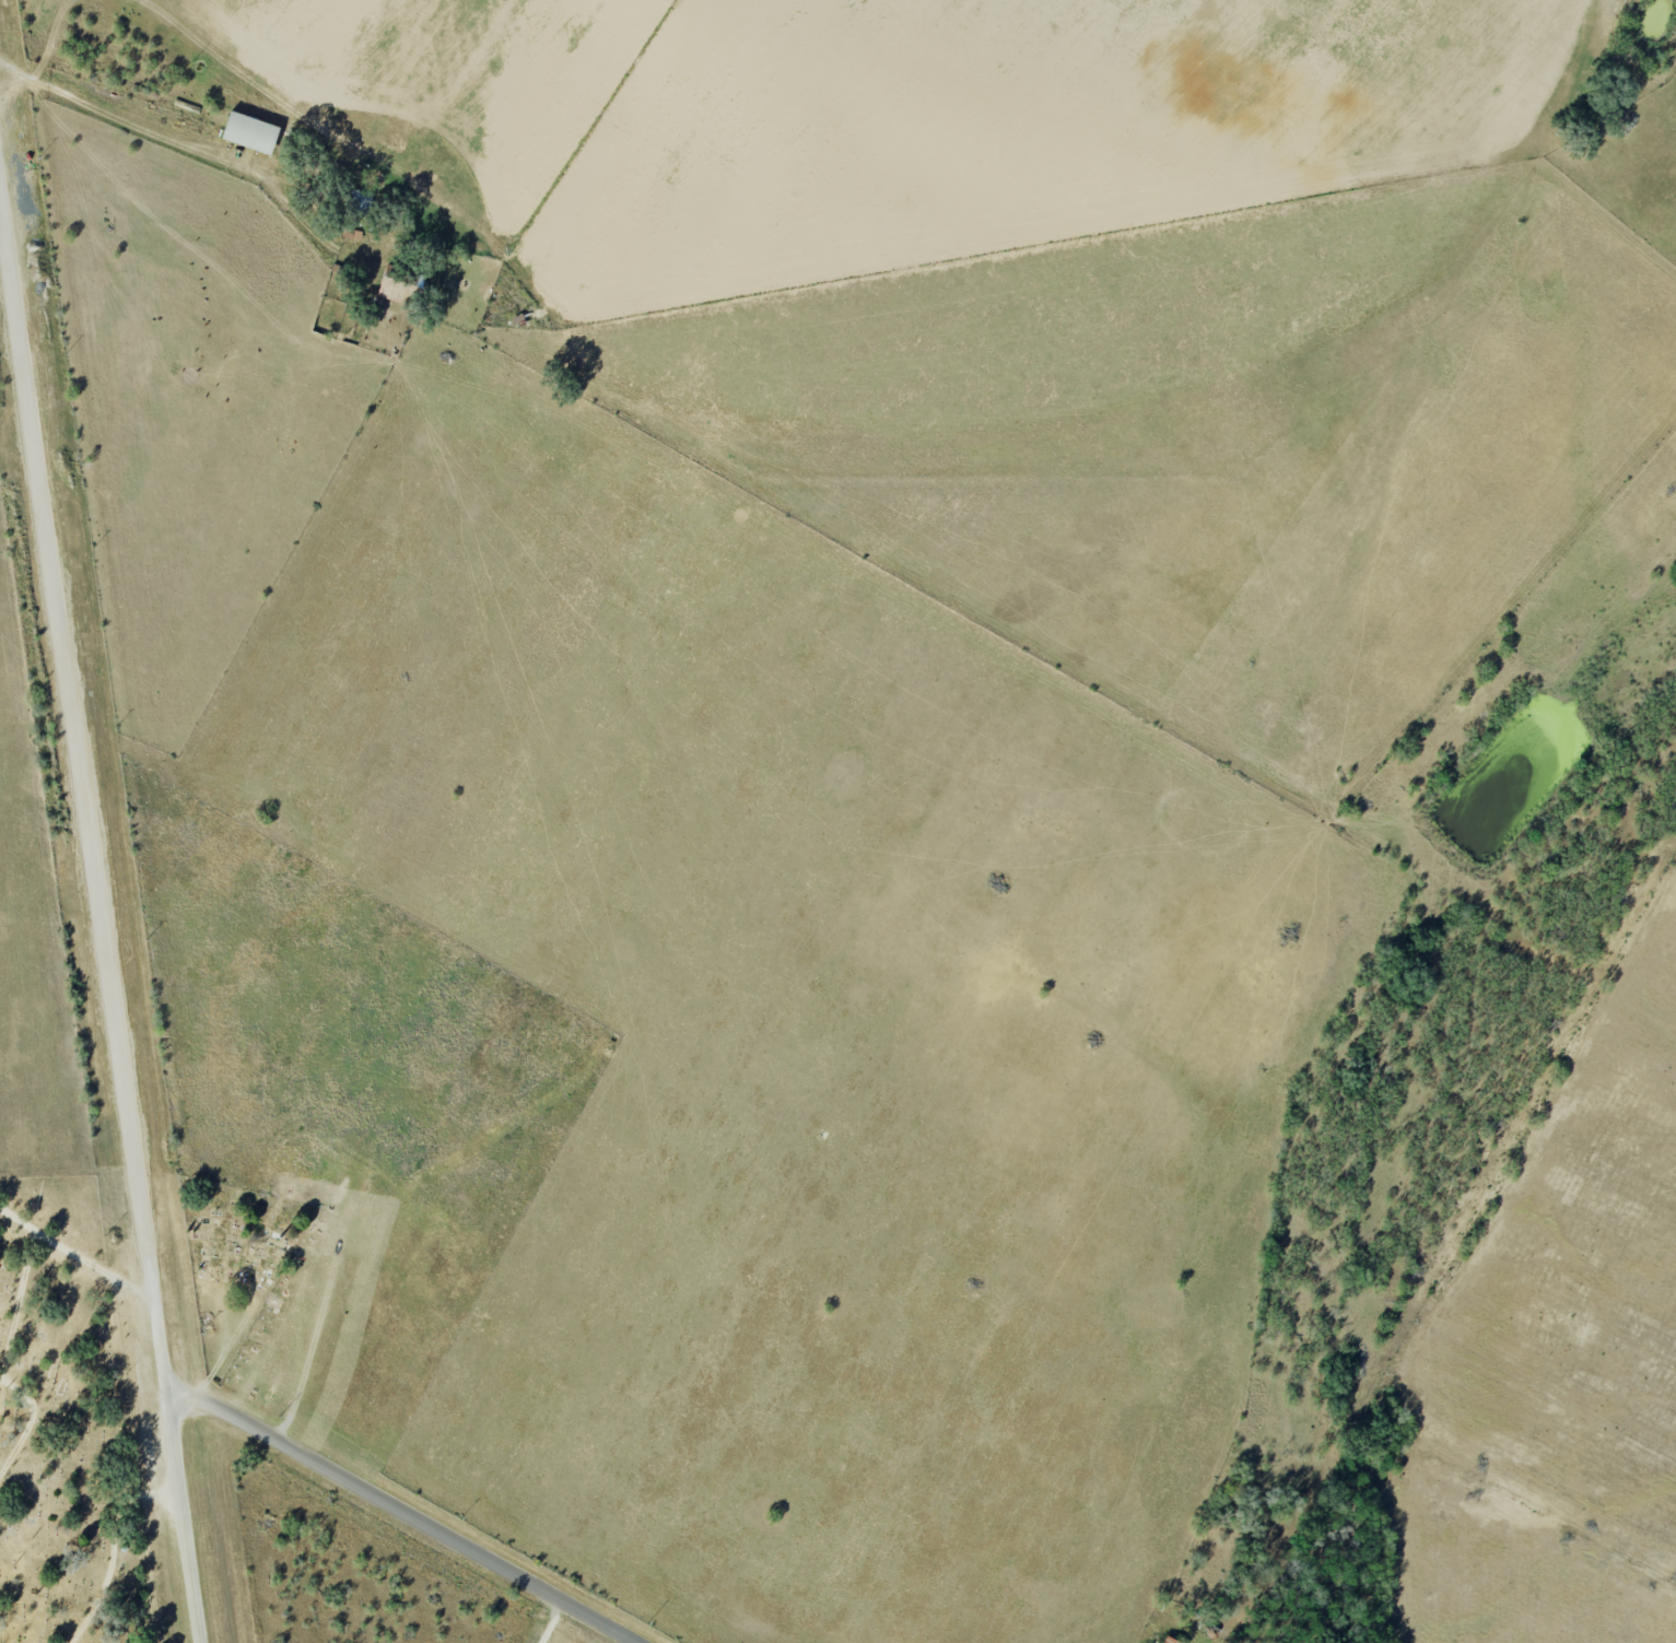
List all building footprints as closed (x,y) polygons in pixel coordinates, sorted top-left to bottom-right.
[(272,155),(280,127),(231,112),(222,140),(272,155)] [(124,1535),(131,1539),(125,1551),(120,1546),(124,1535)]
